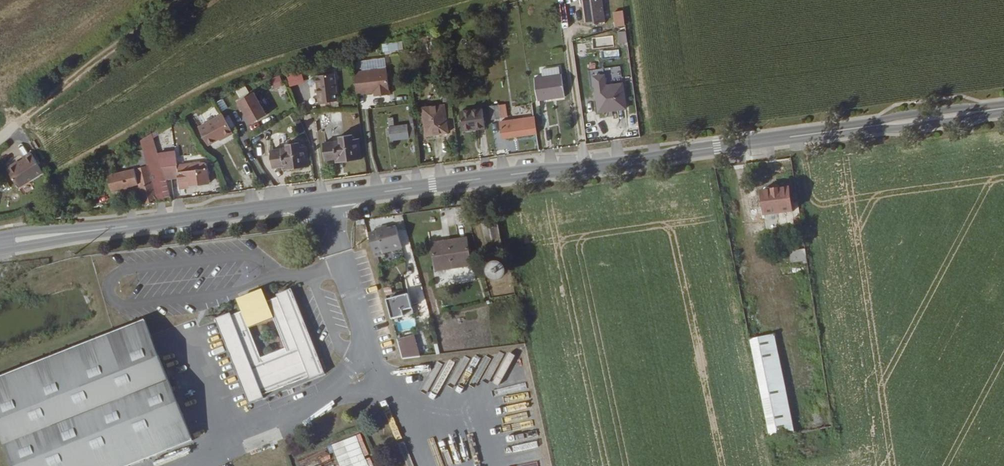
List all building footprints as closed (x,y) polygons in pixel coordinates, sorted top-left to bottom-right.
[(584,18),(585,27),(603,25),(602,13),(600,0),(581,0),(584,18)] [(612,11),(614,26),(625,24),(622,9),(612,11)] [(626,30),(617,31),(617,42),(626,41),(626,30)] [(382,41),(382,50),(401,51),(401,42),(382,41)] [(304,81),(300,68),(285,73),(289,86),(304,81)] [(386,68),(354,72),(358,98),(389,93),(386,68)] [(338,101),(336,73),(317,74),(319,102),(338,101)] [(563,95),(561,73),(535,77),(537,98),(563,95)] [(604,73),(593,75),(597,109),(626,106),(622,81),(605,83),(604,73)] [(274,88),(283,84),(279,74),(270,78),(274,88)] [(269,113),(255,90),(240,100),(253,121),(269,113)] [(452,111),(450,99),(422,103),(425,129),(446,126),(445,111),(452,111)] [(501,117),(500,104),(490,105),(492,119),(501,117)] [(484,124),(482,105),(460,109),(463,126),(484,124)] [(391,133),(413,131),(413,117),(408,118),(395,120),(394,111),(388,111),(391,133)] [(330,123),(327,113),(319,115),(321,125),(330,123)] [(198,126),(209,146),(232,134),(221,114),(198,126)] [(536,133),(534,117),(500,121),(502,137),(536,133)] [(352,128),(341,130),(341,135),(325,138),(327,155),(337,153),(338,160),(361,157),(358,134),(353,134),(352,128)] [(154,135),(143,142),(146,151),(150,167),(161,165),(154,135)] [(298,141),(298,135),(286,137),(286,142),(270,145),(272,161),(282,160),(283,165),(308,162),(304,140),(298,141)] [(139,169),(150,167),(146,151),(137,152),(139,169)] [(124,154),(127,171),(139,169),(137,152),(124,154)] [(46,171),(34,153),(26,158),(27,160),(19,166),(17,164),(9,170),(22,189),(46,171)] [(213,179),(212,166),(206,166),(205,159),(180,162),(182,173),(183,183),(213,179)] [(165,176),(167,175),(182,173),(180,162),(178,162),(168,164),(161,165),(165,176)] [(150,167),(159,199),(173,197),(167,175),(165,176),(161,165),(150,167)] [(145,182),(148,201),(159,199),(150,167),(139,169),(127,171),(117,173),(118,187),(145,182)] [(803,226),(800,203),(793,204),(790,190),(779,192),(773,193),(771,191),(766,192),(762,196),(766,218),(795,213),(797,227),(803,226)] [(388,223),(388,221),(377,224),(383,248),(403,242),(397,221),(388,223)] [(508,251),(503,224),(495,227),(499,253),(508,251)] [(469,237),(454,239),(454,244),(437,246),(439,263),(447,262),(448,267),(473,263),(469,237)] [(792,266),(809,263),(807,252),(790,255),(792,266)] [(496,282),(504,268),(489,259),(481,273),(496,282)] [(326,372),(290,289),(276,295),(277,298),(266,302),(263,294),(259,295),(260,296),(253,299),(251,294),(246,296),(248,302),(243,304),(241,303),(238,304),(242,313),(231,317),(230,316),(216,322),(252,404),(326,372)] [(384,299),(389,319),(412,313),(407,293),(384,299)] [(189,436),(151,335),(145,320),(0,379),(0,429),(14,465),(132,465),(192,442),(189,436)] [(408,360),(424,358),(419,334),(402,336),(408,360)] [(774,443),(797,438),(778,339),(753,343),(774,443)]
